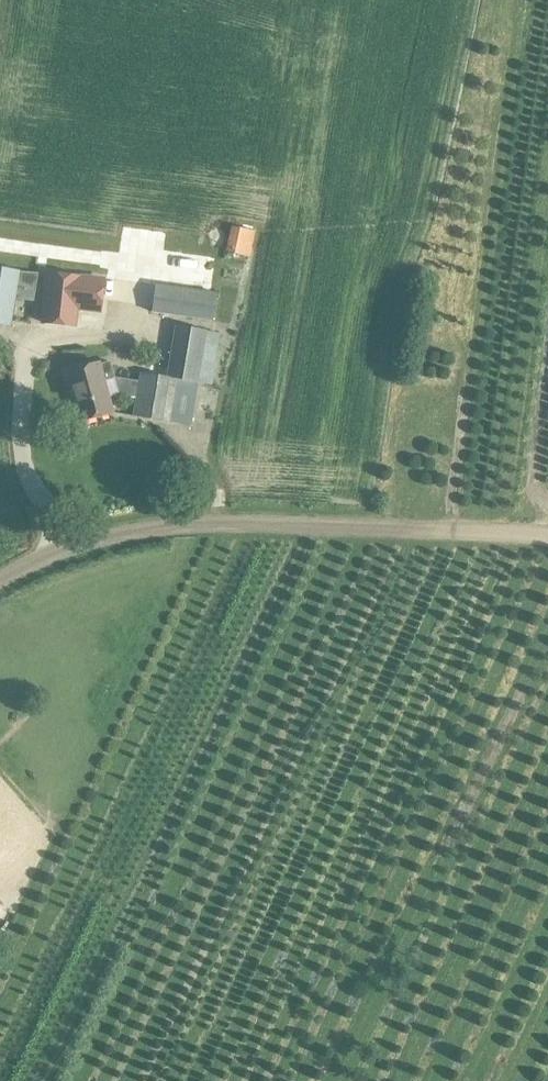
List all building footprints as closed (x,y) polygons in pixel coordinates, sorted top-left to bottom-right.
[(254,233),(232,228),(227,250),(249,255),(254,233)] [(10,325),(15,299),(19,272),(20,271),(0,267),(0,323),(10,325)] [(53,275),(47,323),(74,326),(76,305),(100,308),(104,281),(53,275)] [(174,315),(177,289),(156,286),(152,311),(174,315)] [(177,289),(174,315),(205,319),(209,295),(209,294),(177,289)] [(216,296),(209,295),(205,319),(211,321),(216,296)] [(170,380),(198,384),(207,332),(176,325),(167,380),(170,380)] [(99,364),(99,363),(66,372),(74,401),(77,400),(83,424),(113,415),(108,396),(104,380),(114,378),(115,377),(110,361),(99,364)] [(114,378),(118,394),(118,395),(137,398),(133,416),(191,425),(198,384),(170,380),(167,380),(141,373),(140,381),(115,377),(114,378)]
